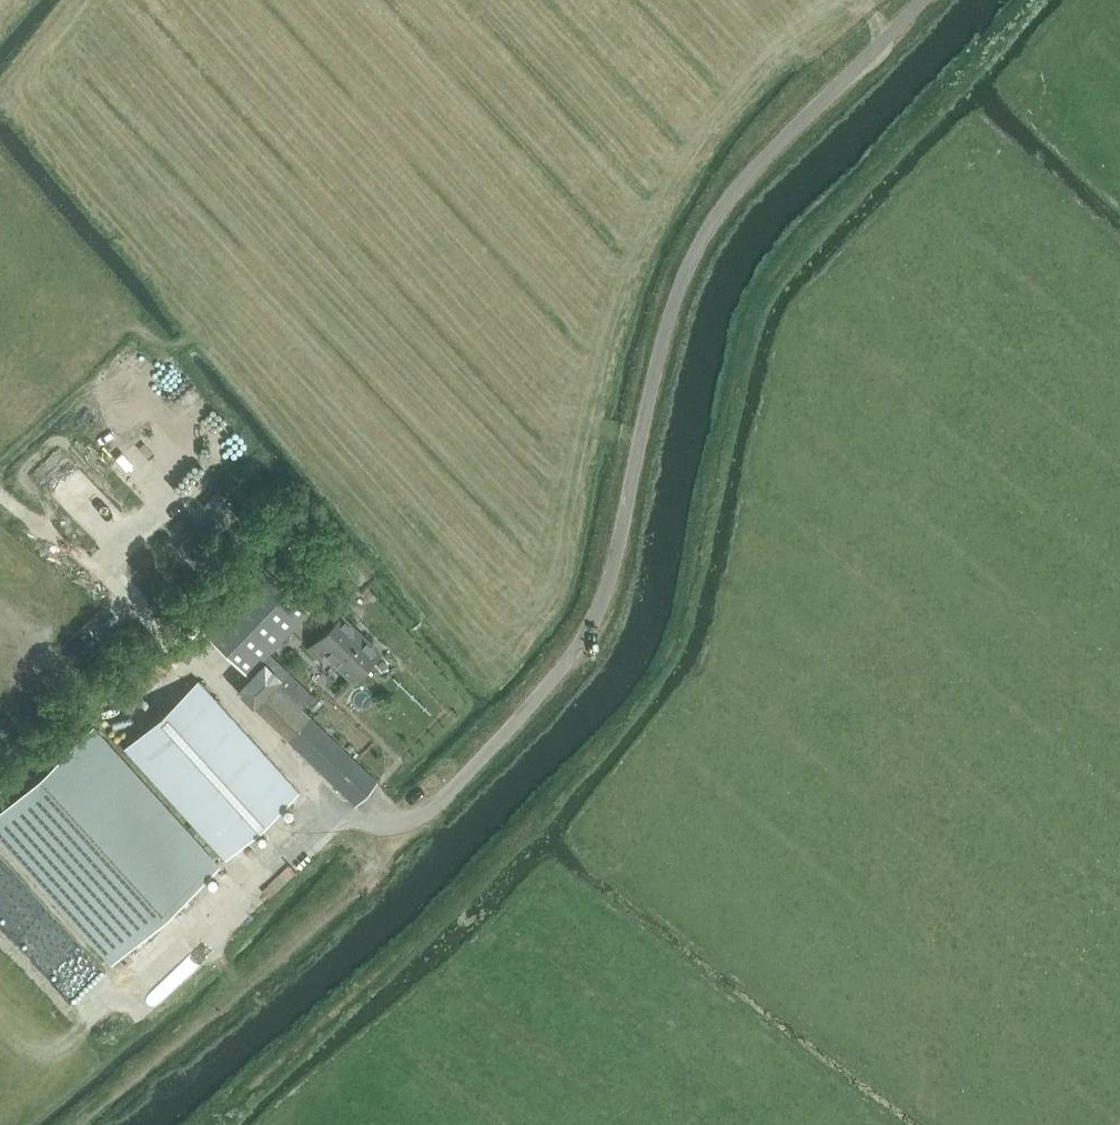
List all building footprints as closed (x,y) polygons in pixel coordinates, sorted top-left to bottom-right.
[(216,494),(203,507),(211,516),(200,527),(190,518),(181,527),(190,537),(179,548),(191,562),(225,530),(229,534),(242,521),(216,494)] [(245,698),(245,699),(355,803),(376,781),(299,709),(311,695),(267,653),(309,611),(262,567),(201,631),(248,677),(237,690),(245,698)] [(213,570),(204,579),(214,589),(223,581),(213,570)] [(378,651),(361,635),(358,637),(350,630),(353,627),(339,614),(307,648),(316,658),(322,653),(350,680),(378,651)] [(298,792),(198,681),(124,749),(224,860),(298,792)] [(0,808),(0,835),(113,960),(216,867),(90,727),(0,808)]
